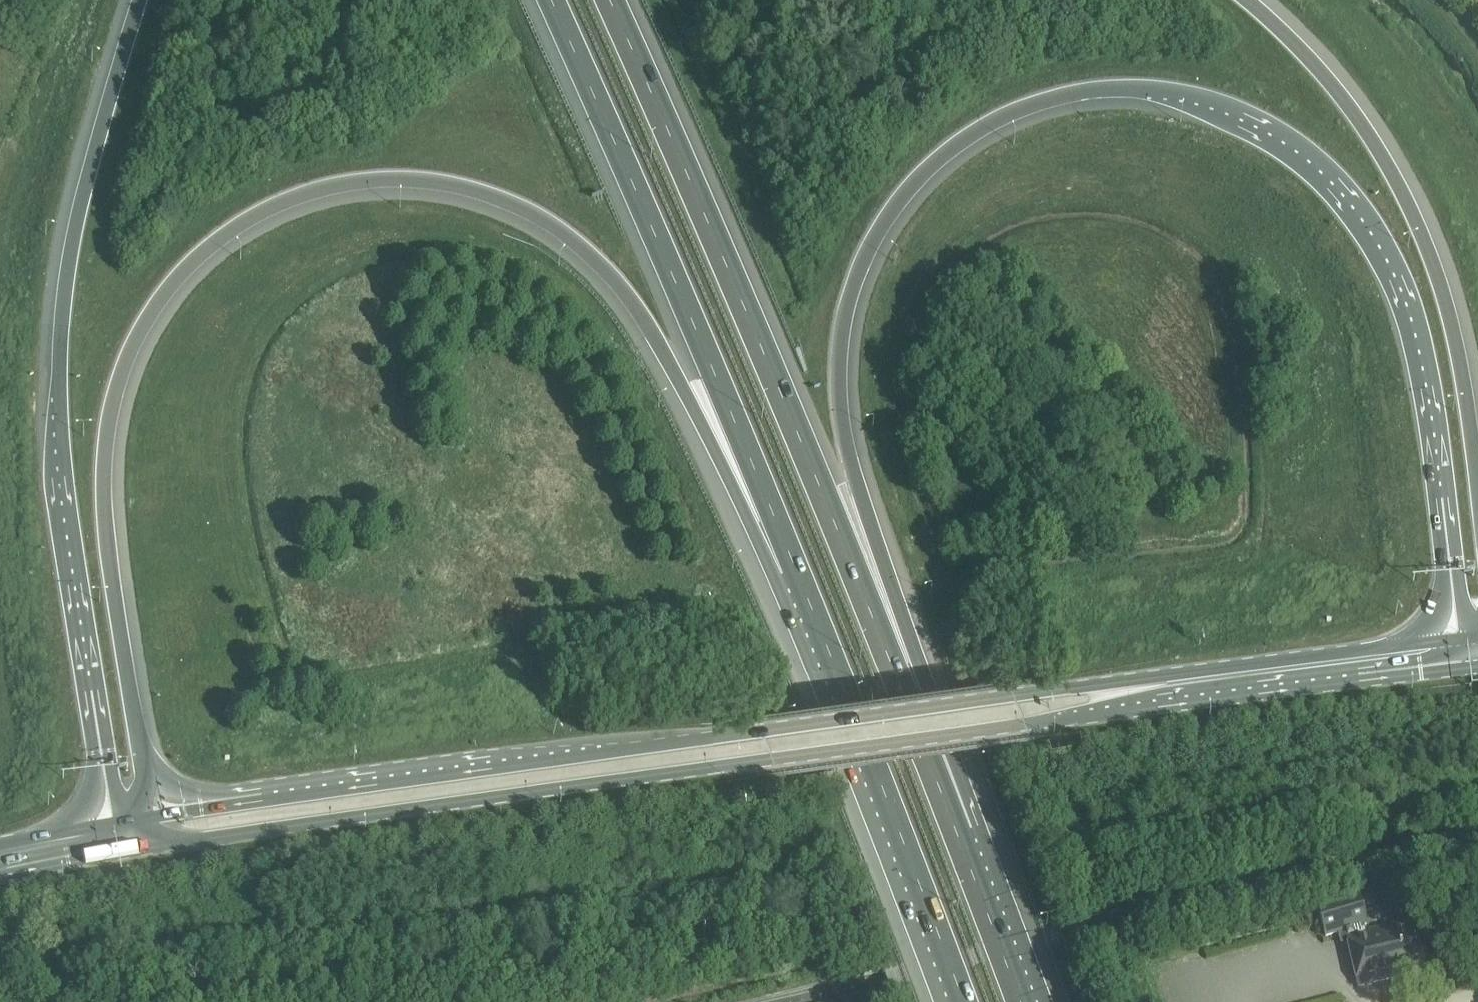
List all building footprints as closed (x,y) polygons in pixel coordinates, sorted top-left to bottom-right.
[(1366,925),(1359,896),(1359,894),(1317,904),(1325,935),(1337,932),(1339,938),(1346,938),(1358,986),(1425,970),(1414,921),(1365,932),(1363,926),(1366,925)]
